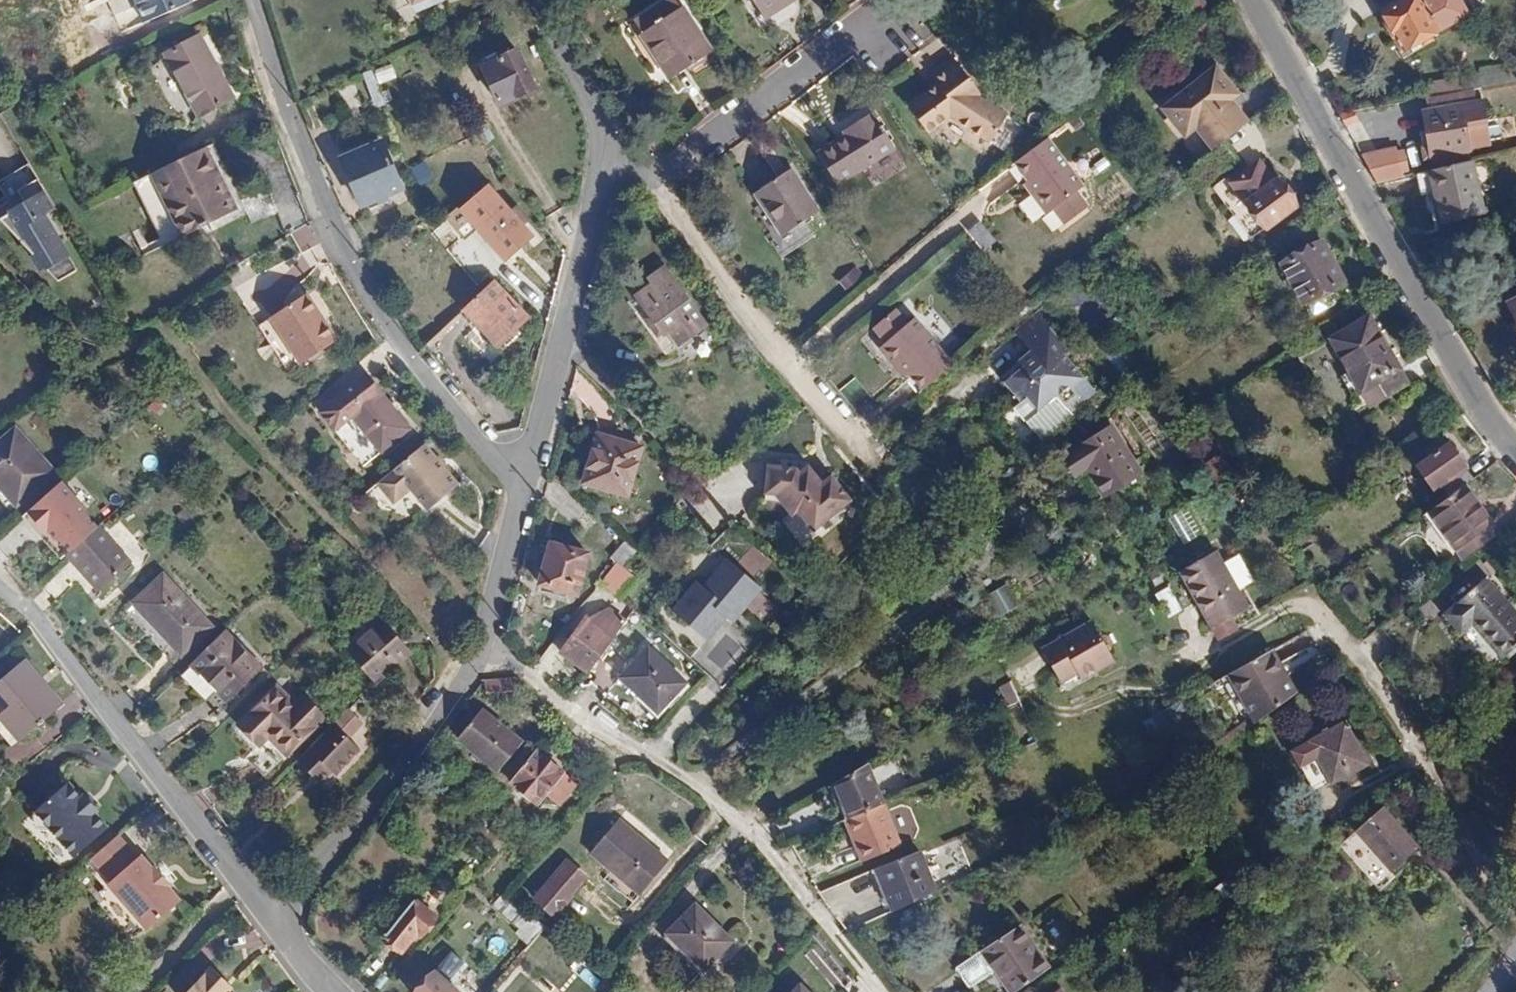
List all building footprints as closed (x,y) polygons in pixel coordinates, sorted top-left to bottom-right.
[(149,25),(189,4),(187,0),(136,0),(149,25)] [(642,31),(675,11),(668,0),(666,0),(635,19),(642,31)] [(759,14),(778,0),(750,0),(759,14)] [(759,14),(761,17),(784,2),(782,0),(778,0),(759,14)] [(1077,15),(1095,1),(1094,0),(1067,0),(1077,15)] [(1376,14),(1378,17),(1375,19),(1382,31),(1389,34),(1398,51),(1467,12),(1460,0),(1401,0),(1376,14)] [(675,11),(642,31),(672,78),(709,54),(694,30),(689,33),(675,11)] [(180,75),(213,59),(203,39),(170,56),(180,75)] [(534,88),(515,49),(480,65),(497,105),(534,88)] [(928,74),(934,85),(904,106),(926,133),(945,118),(989,143),(1005,114),(975,98),(977,94),(950,57),(928,74)] [(200,111),(233,96),(213,59),(180,75),(200,111)] [(380,82),(397,78),(393,64),(365,70),(373,106),(385,103),(380,82)] [(1211,150),(1247,122),(1230,100),(1236,94),(1214,65),(1160,110),(1182,139),(1194,128),(1211,150)] [(1432,84),(1436,99),(1468,93),(1464,78),(1432,84)] [(235,101),(233,96),(200,111),(204,118),(235,101)] [(1465,103),(1428,112),(1438,158),(1476,149),(1465,103)] [(891,145),(869,111),(841,130),(844,134),(816,153),(836,182),(891,145)] [(1080,187),(1043,138),(1011,162),(1032,191),(1028,194),(1044,214),(1049,210),(1061,225),(1084,208),(1073,192),(1080,187)] [(400,188),(377,143),(335,164),(356,209),(400,188)] [(1404,143),(1367,151),(1373,183),(1411,175),(1404,143)] [(188,233),(209,220),(241,203),(212,148),(158,175),(188,233)] [(1479,158),(1439,168),(1453,220),(1493,210),(1479,158)] [(417,181),(432,178),(428,161),(413,165),(417,181)] [(1240,195),(1268,172),(1259,161),(1231,182),(1240,195)] [(814,210),(786,167),(754,190),(782,232),(814,210)] [(1273,181),(1268,172),(1240,195),(1245,203),(1273,181)] [(25,202),(10,210),(43,268),(70,253),(47,211),(55,206),(39,177),(18,189),(25,202)] [(1278,178),(1273,181),(1245,203),(1265,230),(1297,205),(1278,178)] [(461,210),(478,230),(506,206),(489,186),(461,210)] [(506,206),(478,230),(504,261),(532,236),(506,206)] [(1340,282),(1318,242),(1279,263),(1307,316),(1332,303),(1325,289),(1340,282)] [(633,297),(638,304),(661,336),(666,334),(675,346),(706,325),(663,265),(645,278),(650,286),(633,297)] [(527,318),(494,283),(464,312),(498,346),(527,318)] [(311,291),(307,294),(322,317),(325,319),(329,317),(311,291)] [(322,317),(307,294),(265,324),(295,369),(323,350),(307,331),(322,317)] [(661,336),(638,304),(629,309),(662,355),(675,346),(666,334),(661,336)] [(1011,386),(1063,339),(1040,310),(1017,328),(1032,348),(1037,354),(1024,365),(1006,380),(1011,386)] [(925,393),(955,367),(915,321),(907,328),(893,312),(871,331),(883,346),(879,350),(895,367),(900,364),(925,393)] [(307,331),(323,350),(343,337),(340,333),(338,335),(325,319),(322,317),(307,331)] [(340,333),(329,317),(325,319),(338,335),(340,333)] [(1406,386),(1365,319),(1328,342),(1368,410),(1406,386)] [(1071,348),(1063,339),(1011,386),(1022,400),(1034,416),(1046,406),(1039,397),(1076,365),(1066,352),(1071,348)] [(1147,356),(1139,344),(1126,353),(1134,364),(1147,356)] [(1037,354),(1032,348),(1020,359),(1024,365),(1037,354)] [(1039,397),(1046,406),(1058,396),(1067,407),(1080,396),(1073,389),(1085,377),(1076,365),(1039,397)] [(336,427),(354,414),(358,413),(352,403),(372,388),(364,378),(323,409),(336,427)] [(358,413),(354,414),(355,414),(383,451),(405,435),(377,397),(372,388),(352,403),(358,413)] [(1029,420),(1034,416),(1022,400),(1017,405),(1029,420)] [(56,466),(19,423),(0,438),(0,491),(12,505),(56,466)] [(625,489),(641,439),(596,424),(580,474),(625,489)] [(1113,469),(1130,456),(1112,428),(1081,453),(1066,464),(1079,482),(1091,475),(1096,482),(1113,469)] [(458,485),(423,445),(378,484),(395,503),(411,488),(429,510),(458,485)] [(1459,489),(1468,483),(1444,445),(1415,465),(1431,492),(1439,489),(1445,499),(1459,489)] [(1143,476),(1130,456),(1113,469),(1096,482),(1109,500),(1143,476)] [(824,484),(817,476),(809,467),(801,473),(797,468),(769,466),(767,500),(781,501),(792,515),(798,510),(815,531),(851,501),(832,477),(829,480),(824,484)] [(821,471),(817,476),(824,484),(829,480),(821,471)] [(1445,499),(1423,514),(1450,553),(1486,529),(1459,489),(1445,499)] [(1181,514),(1172,519),(1184,543),(1193,538),(1181,514)] [(123,569),(91,532),(58,560),(90,599),(123,569)] [(540,584),(577,594),(586,554),(549,545),(540,584)] [(1206,628),(1240,609),(1209,552),(1174,572),(1206,628)] [(699,576),(671,608),(707,640),(729,616),(736,622),(765,588),(730,557),(707,583),(699,576)] [(636,579),(623,569),(607,588),(618,599),(636,579)] [(207,624),(161,575),(131,604),(178,652),(207,624)] [(1484,580),(1438,612),(1454,634),(1467,625),(1495,662),(1515,645),(1515,622),(1484,580)] [(1000,616),(1020,604),(1007,583),(987,595),(1000,616)] [(1170,585),(1156,593),(1169,617),(1183,609),(1170,585)] [(563,650),(590,672),(627,625),(615,615),(605,628),(590,616),(563,650)] [(1110,660),(1088,621),(1040,648),(1058,680),(1074,671),(1079,679),(1110,660)] [(393,635),(383,622),(347,651),(373,682),(408,653),(401,644),(405,642),(397,631),(393,635)] [(244,653),(221,628),(185,661),(209,686),(244,653)] [(721,637),(708,661),(724,670),(737,645),(721,637)] [(626,674),(657,705),(683,677),(654,647),(626,674)] [(1303,696),(1275,649),(1231,675),(1260,722),(1303,696)] [(256,666),(244,653),(209,686),(221,699),(256,666)] [(27,656),(0,681),(0,724),(16,742),(65,698),(27,656)] [(683,677),(657,705),(663,711),(690,684),(683,677)] [(495,680),(496,693),(508,693),(508,679),(495,680)] [(508,679),(508,693),(518,692),(517,679),(508,679)] [(495,680),(483,680),(484,694),(496,693),(495,680)] [(1012,681),(996,687),(1017,736),(1033,730),(1012,681)] [(268,743),(306,707),(299,699),(288,708),(272,691),(234,726),(252,745),(261,736),(268,743)] [(317,719),(306,707),(268,743),(279,755),(317,719)] [(480,708),(457,737),(497,770),(520,741),(480,708)] [(343,710),(342,709),(291,760),(294,762),(343,710)] [(357,725),(343,710),(294,762),(305,773),(317,762),(325,770),(331,776),(356,751),(343,738),(357,725)] [(1367,765),(1347,724),(1310,742),(1330,784),(1367,765)] [(536,748),(510,779),(537,802),(545,792),(559,803),(575,782),(536,748)] [(313,782),(325,770),(317,762),(305,773),(313,782)] [(83,790),(70,775),(37,803),(38,804),(35,810),(36,812),(35,815),(43,823),(50,824),(53,822),(76,849),(109,820),(97,806),(100,803),(87,788),(83,790)] [(854,816),(837,777),(805,795),(820,830),(851,817),(854,816)] [(1383,812),(1359,832),(1392,870),(1415,850),(1383,812)] [(608,866),(640,892),(666,860),(643,841),(645,838),(617,816),(590,850),(608,866)] [(824,860),(863,844),(851,817),(820,830),(812,833),(824,860)] [(121,828),(95,850),(114,873),(110,877),(151,923),(184,895),(171,879),(172,878),(158,860),(156,862),(143,847),(140,850),(121,828)] [(1392,870),(1359,832),(1344,845),(1376,884),(1392,870)] [(868,857),(863,844),(824,860),(829,872),(833,871),(839,885),(852,880),(870,873),(864,859),(868,857)] [(575,891),(586,876),(567,860),(535,898),(554,914),(569,894),(570,896),(575,891)] [(870,918),(912,897),(894,862),(870,873),(852,880),(870,918)] [(633,901),(640,892),(608,866),(602,876),(633,901)] [(608,895),(586,876),(575,891),(597,908),(608,895)] [(491,902),(532,937),(544,924),(503,888),(491,902)] [(416,894),(384,932),(401,947),(418,926),(423,929),(437,912),(416,894)] [(672,932),(711,965),(738,934),(698,900),(672,932)] [(959,988),(1022,946),(1009,925),(945,967),(959,988)] [(1039,970),(1022,946),(959,988),(961,990),(988,972),(1002,991),(1007,991),(1039,970)] [(600,972),(580,955),(569,967),(592,986),(596,985),(597,983),(594,980),(600,972)] [(227,982),(209,963),(181,991),(218,991),(227,982)] [(619,981),(608,970),(604,975),(606,976),(616,985),(619,981)] [(434,971),(415,991),(459,991),(434,971)] [(616,985),(606,976),(599,985),(607,991),(611,991),(616,985)] [(227,982),(218,991),(227,991),(226,991),(231,985),(227,982)]
